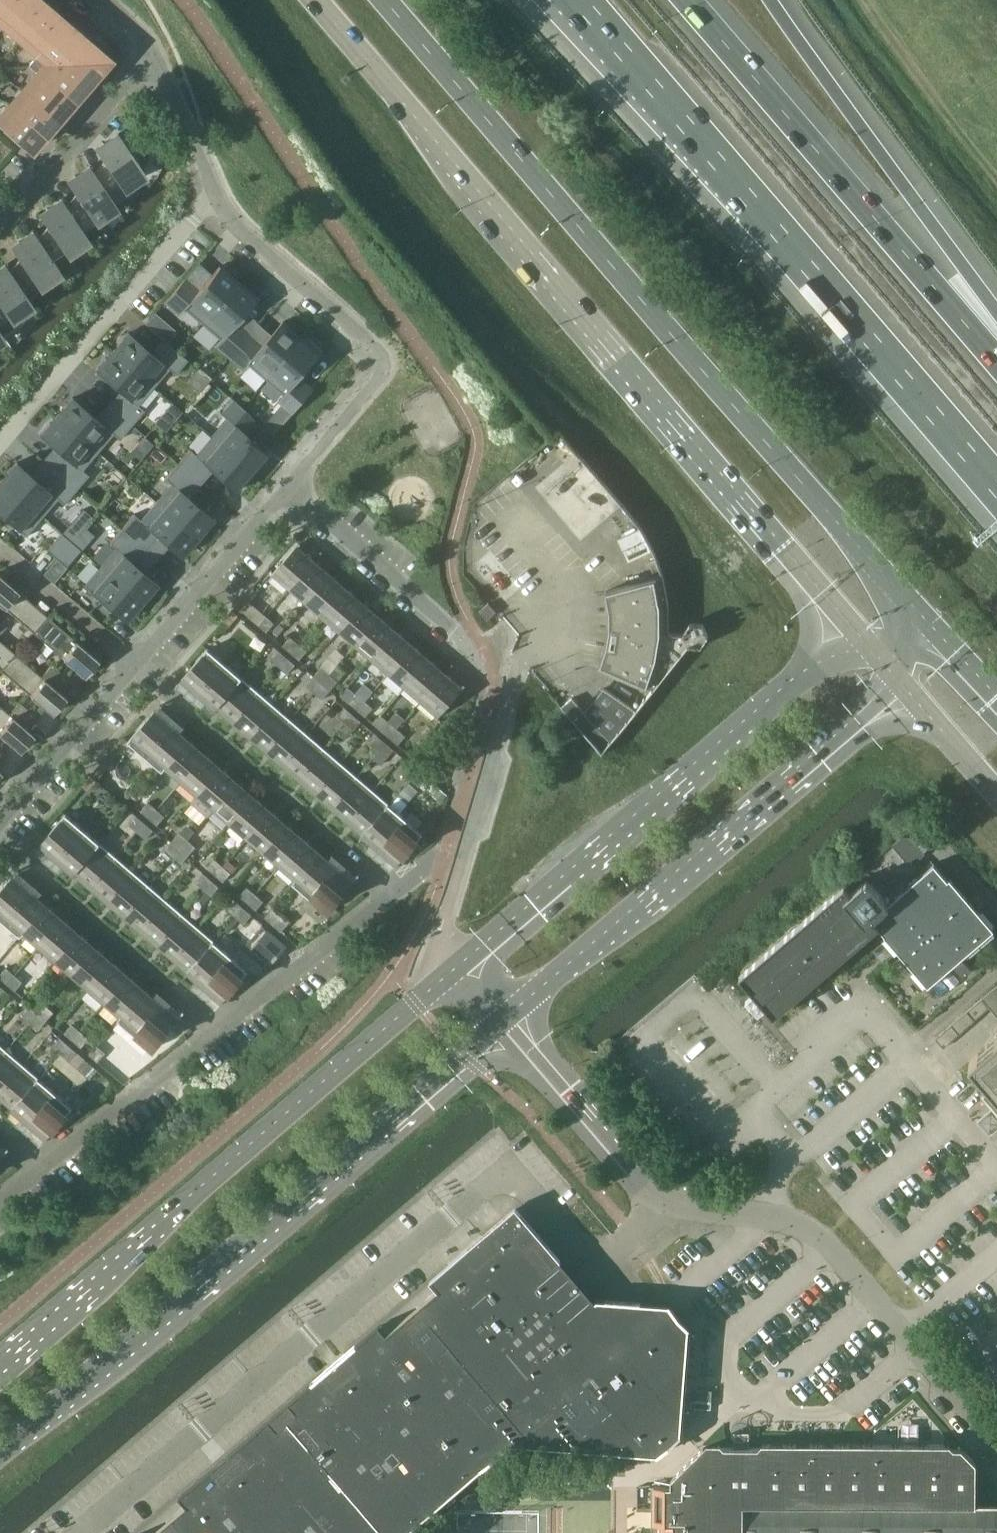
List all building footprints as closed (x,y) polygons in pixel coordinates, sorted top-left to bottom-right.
[(3,28),(27,0),(0,0),(0,26),(3,28)] [(38,0),(27,0),(3,28),(19,43),(48,9),(38,0)] [(67,25),(48,9),(19,43),(35,56),(58,31),(60,33),(67,25)] [(35,56),(44,64),(108,59),(97,50),(97,51),(85,40),(85,39),(86,38),(86,37),(86,35),(85,34),(84,33),(83,33),(82,32),(81,32),(79,32),(78,33),(77,34),(67,25),(60,33),(58,31),(35,56)] [(35,56),(32,61),(40,68),(44,64),(35,56)] [(44,64),(40,68),(37,72),(63,93),(71,100),(81,88),(82,89),(84,89),(85,89),(86,89),(87,89),(88,88),(89,87),(89,85),(89,84),(89,83),(89,82),(88,81),(98,69),(99,69),(108,59),(44,64)] [(37,72),(40,68),(32,61),(28,65),(37,72)] [(37,72),(22,89),(56,117),(71,100),(63,93),(37,72)] [(22,89),(8,105),(42,134),(56,117),(22,89)] [(8,105),(0,115),(0,126),(28,150),(42,134),(8,105)] [(105,159),(96,174),(95,175),(107,193),(108,192),(116,203),(129,194),(123,186),(144,171),(136,159),(143,151),(126,135),(123,139),(119,134),(97,149),(105,159)] [(76,192),(67,207),(79,225),(80,225),(90,212),(95,219),(116,204),(116,203),(108,192),(107,193),(95,175),(96,174),(91,167),(69,182),(76,192)] [(48,225),(39,239),(39,240),(51,258),(51,257),(62,245),(66,252),(88,237),(80,225),(79,225),(67,207),(63,200),(41,215),(48,225)] [(20,258),(11,272),(11,273),(23,291),(23,290),(34,278),(38,284),(60,270),(51,257),(51,258),(39,240),(39,239),(35,233),(13,247),(20,258)] [(11,272),(6,265),(0,270),(0,330),(4,335),(21,323),(15,314),(32,302),(23,290),(23,291),(11,273),(11,272)] [(208,316),(238,281),(219,265),(198,289),(185,278),(186,277),(164,302),(164,303),(165,302),(178,313),(177,314),(178,315),(184,308),(202,323),(205,320),(208,316)] [(205,320),(202,323),(220,338),(214,345),(215,346),(216,345),(229,357),(250,334),(236,322),(257,297),(238,281),(208,316),(205,320)] [(164,321),(154,313),(146,323),(155,332),(164,321)] [(267,379),(303,338),(284,321),(263,345),(250,334),(229,357),(243,369),(242,370),(243,371),(249,364),(267,379)] [(112,351),(154,387),(169,369),(175,374),(188,360),(164,340),(152,353),(128,332),(112,351)] [(292,413),(293,414),(315,388),(315,387),(314,388),(301,377),(322,354),(303,338),(267,379),(285,394),(279,401),(280,402),(281,401),(293,412),(292,413)] [(154,387),(112,351),(96,370),(120,391),(108,404),(132,425),(145,410),(139,404),(154,387)] [(97,418),(72,397),(56,416),(97,451),(113,433),(119,439),(132,425),(108,404),(97,418)] [(257,420),(258,420),(232,398),(231,398),(232,399),(221,412),(220,411),(219,412),(227,418),(212,436),(253,472),(269,453),(245,432),(256,419),(257,420)] [(172,403),(166,410),(176,419),(182,411),(172,403)] [(97,451),(56,416),(40,435),(64,456),(53,469),(76,489),(89,475),(82,469),(97,451)] [(253,472),(212,436),(196,454),(190,449),(177,463),(200,483),(213,470),(237,491),(253,472)] [(136,445),(130,451),(140,459),(146,453),(136,445)] [(0,481),(42,516),(57,499),(64,504),(76,489),(53,469),(42,482),(17,462),(0,481)] [(156,501),(197,537),(213,518),(189,497),(200,483),(177,463),(165,478),(171,483),(156,501)] [(0,481),(0,514),(18,530),(18,529),(26,536),(42,516),(0,481)] [(181,556),(197,537),(156,501),(141,519),(134,514),(122,528),(145,548),(157,535),(181,556)] [(83,508),(61,533),(71,541),(84,526),(92,516),(83,508)] [(115,548),(100,566),(142,601),(158,583),(133,562),(145,548),(122,528),(109,543),(115,548)] [(56,558),(71,541),(61,533),(47,550),(56,558)] [(81,550),(71,541),(56,558),(66,567),(81,550)] [(274,571),(291,586),(313,560),(296,546),(274,571)] [(607,646),(601,664),(654,687),(688,645),(702,645),(709,635),(703,624),(692,623),(684,633),(669,632),(669,605),(664,577),(657,558),(650,561),(655,577),(607,590),(610,610),(610,628),(607,646)] [(330,575),(313,560),(291,586),(308,600),(330,575)] [(125,620),(142,601),(100,566),(82,584),(125,620)] [(47,616),(0,575),(0,604),(33,632),(47,616)] [(308,600),(324,614),(346,589),(330,575),(308,600)] [(363,603),(346,589),(324,614),(340,628),(363,603)] [(244,596),(236,605),(243,611),(251,601),(244,596)] [(340,628),(357,643),(379,617),(363,603),(340,628)] [(488,603),(479,610),(487,619),(496,611),(488,603)] [(233,609),(224,619),(231,624),(239,615),(233,609)] [(266,615),(259,624),(267,631),(275,623),(266,615)] [(98,659),(47,616),(33,632),(84,676),(98,659)] [(395,631),(379,617),(357,643),(373,657),(395,631)] [(412,645),(395,631),(373,657),(390,671),(412,645)] [(283,645),(292,652),(299,643),(290,636),(283,645)] [(1,670),(15,653),(0,640),(0,669),(1,670)] [(299,643),(292,652),(300,659),(307,650),(299,643)] [(429,659),(412,645),(390,671),(406,685),(429,659)] [(182,678),(200,693),(216,706),(240,679),(224,665),(207,650),(182,678)] [(280,666),(288,657),(279,650),(271,659),(280,666)] [(15,653),(1,670),(52,713),(66,697),(60,692),(42,676),(15,653)] [(296,664),(288,657),(280,666),(288,672),(296,664)] [(429,659),(406,685),(423,699),(445,673),(429,659)] [(42,676),(60,692),(70,680),(52,664),(42,676)] [(314,676),(322,683),(330,674),(322,667),(314,676)] [(462,688),(445,673),(423,699),(440,714),(462,688)] [(338,681),(330,674),(322,683),(330,690),(338,681)] [(306,685),(314,692),(322,683),(314,676),(306,685)] [(257,693),(240,679),(216,706),(233,721),(257,693)] [(322,699),(330,690),(322,683),(314,692),(322,699)] [(562,705),(602,754),(637,709),(604,687),(598,697),(587,709),(574,696),(563,705),(563,704),(562,705)] [(257,693),(233,721),(249,735),(273,707),(257,693)] [(357,709),(365,700),(357,693),(349,702),(357,709)] [(365,700),(357,709),(365,716),(373,707),(365,700)] [(9,714),(0,706),(0,734),(19,751),(34,734),(28,729),(38,717),(20,701),(9,714)] [(337,715),(346,722),(353,714),(345,706),(337,715)] [(289,721),(273,707),(249,735),(265,749),(289,721)] [(128,741),(146,756),(163,770),(167,765),(166,765),(188,740),(178,732),(171,726),(154,711),(128,741)] [(361,721),(353,714),(346,722),(354,729),(361,721)] [(382,730),(390,737),(398,728),(389,721),(381,714),(374,723),(381,730),(382,730)] [(265,749),(282,763),(306,735),(289,721),(265,749)] [(406,735),(398,728),(390,737),(398,744),(406,735)] [(370,744),(378,751),(386,742),(378,734),(370,744)] [(323,750),(306,735),(282,763),(299,777),(323,750)] [(167,765),(183,779),(204,754),(188,740),(166,765),(167,765)] [(378,751),(387,758),(394,749),(386,742),(378,751)] [(339,764),(323,750),(299,777),(315,792),(339,764)] [(220,768),(204,754),(183,779),(198,792),(199,793),(220,768)] [(102,761),(94,771),(100,776),(109,766),(102,761)] [(403,772),(411,779),(419,770),(411,762),(403,772)] [(355,778),(339,764),(315,792),(331,806),(355,778)] [(237,782),(220,768),(199,793),(198,792),(191,802),(208,817),(216,807),(237,782)] [(421,785),(427,778),(428,777),(419,770),(411,779),(419,786),(421,785)] [(90,775),(82,784),(89,790),(97,780),(90,775)] [(355,778),(331,806),(348,820),(372,792),(355,778)] [(421,785),(430,793),(437,786),(427,778),(421,785)] [(253,796),(237,782),(216,807),(232,821),(253,796)] [(439,787),(437,786),(430,793),(441,802),(448,794),(439,787)] [(388,806),(372,792),(348,820),(364,834),(388,806)] [(270,811),(253,796),(232,821),(249,835),(270,811)] [(141,810),(149,818),(157,809),(148,801),(141,810)] [(404,820),(388,806),(364,834),(380,848),(398,863),(422,835),(416,830),(423,821),(412,812),(404,820)] [(157,809),(149,818),(158,825),(166,816),(157,809)] [(249,835),(265,849),(286,825),(270,811),(249,835)] [(82,829),(65,814),(41,843),(58,858),(74,872),(99,843),(82,829)] [(138,831),(145,822),(137,815),(129,824),(138,831)] [(154,829),(145,822),(138,831),(146,838),(154,829)] [(303,839),(286,825),(265,849),(282,863),(303,839)] [(180,848),(188,839),(180,832),(172,841),(180,848)] [(893,844),(910,865),(926,853),(915,841),(913,838),(910,836),(908,836),(904,836),(901,837),(893,844)] [(196,846),(188,839),(180,848),(188,855),(196,846)] [(319,853),(303,839),(282,863),(297,876),(298,877),(319,853)] [(172,857),(180,848),(172,841),(164,850),(172,857)] [(91,886),(115,858),(99,843),(74,872),(91,886)] [(172,857),(181,864),(188,855),(180,848),(172,857)] [(298,877),(297,876),(293,881),(310,896),(327,911),(353,881),(336,867),(319,853),(298,877)] [(131,872),(115,858),(91,886),(107,900),(131,872)] [(215,874),(223,865),(215,858),(207,867),(215,874)] [(935,863),(888,903),(867,879),(851,893),(844,885),(740,975),(774,1016),(878,926),(885,934),(887,937),(872,950),(884,963),(898,950),(929,985),(953,964),(963,975),(973,967),(963,956),(994,929),(950,877),(948,879),(935,863)] [(224,881),(231,872),(223,865),(215,874),(224,881)] [(131,872),(107,900),(123,914),(148,886),(131,872)] [(203,888),(211,879),(203,872),(195,881),(203,888)] [(29,891),(12,877),(0,891),(0,918),(4,921),(21,936),(25,931),(24,930),(45,905),(36,897),(29,891)] [(203,888),(212,895),(220,886),(211,879),(203,888)] [(164,900),(148,886),(123,914),(140,928),(164,900)] [(240,895),(248,902),(256,893),(248,886),(240,895)] [(256,893),(248,902),(256,909),(264,900),(256,893)] [(156,943),(181,914),(164,900),(140,928),(156,943)] [(228,909),(236,915),(244,907),(236,900),(228,909)] [(24,930),(25,931),(40,944),(62,919),(45,905),(24,930)] [(252,914),(244,907),(236,915),(245,923),(252,914)] [(272,907),(265,916),(281,930),(289,922),(272,907)] [(181,914),(156,943),(173,957),(197,928),(181,914)] [(78,933),(62,919),(40,944),(57,958),(78,933)] [(197,928),(173,957),(189,971),(214,943),(197,928)] [(252,947),(270,963),(286,945),(268,929),(252,947)] [(95,948),(78,933),(57,958),(73,972),(95,948)] [(247,972),(230,957),(214,943),(189,971),(206,985),(223,1000),(247,972)] [(73,972),(90,987),(112,962),(95,948),(73,972)] [(128,976),(112,962),(90,987),(107,1001),(128,976)] [(7,967),(0,975),(0,977),(7,983),(15,974),(7,967)] [(15,974),(7,983),(16,990),(23,981),(15,974)] [(123,1015),(144,990),(128,976),(107,1001),(122,1014),(123,1015)] [(977,1018),(990,1007),(996,1015),(996,985),(969,1009),(977,1018)] [(0,990),(0,1001),(3,1003),(11,995),(3,988),(0,990)] [(161,1004),(144,990),(123,1015),(122,1014),(118,1019),(135,1034),(153,1049),(178,1019),(161,1004)] [(46,1005),(37,998),(30,1006),(38,1014),(46,1005)] [(46,1005),(38,1014),(46,1021),(54,1012),(46,1005)] [(38,1014),(30,1006),(22,1016),(30,1022),(38,1014)] [(969,1009),(952,1024),(960,1033),(976,1020),(975,1020),(977,1018),(969,1009)] [(46,1021),(38,1014),(30,1022),(39,1030),(46,1021)] [(81,1031),(73,1024),(65,1033),(73,1040),(81,1031)] [(936,1038),(944,1047),(960,1033),(952,1024),(936,1038)] [(81,1031),(73,1040),(81,1047),(89,1038),(81,1031)] [(983,1087),(996,1104),(996,1037),(969,1060),(988,1082),(983,1087)] [(53,1046),(61,1053),(69,1045),(61,1038),(53,1046)] [(70,1061),(78,1052),(69,1045),(61,1053),(70,1061)] [(106,1052),(97,1045),(90,1054),(98,1061),(106,1052)] [(7,1050),(0,1058),(0,1092),(24,1064),(7,1050)] [(94,1066),(86,1059),(78,1068),(87,1075),(94,1066)] [(0,1092),(0,1096),(14,1108),(40,1078),(24,1064),(0,1092)] [(40,1078),(14,1108),(47,1137),(73,1107),(56,1092),(40,1078)] [(511,1443),(657,1454),(658,1455),(682,1434),(681,1433),(690,1328),(690,1327),(670,1303),(669,1303),(597,1298),(595,1300),(516,1207),(473,1244),(431,1280),(439,1289),(387,1333),(379,1324),(290,1401),(297,1410),(278,1427),(270,1418),(180,1495),(188,1504),(154,1532),(406,1532),(511,1443)] [(692,1398),(692,1401),(691,1407),(711,1408),(712,1402),(712,1387),(695,1386),(694,1398),(692,1398)] [(976,1505),(977,1463),(962,1448),(954,1448),(950,1444),(763,1443),(759,1447),(747,1447),(747,1434),(742,1434),(737,1434),(737,1447),(725,1447),(721,1443),(708,1443),(671,1479),(671,1487),(654,1487),(654,1525),(662,1525),(662,1532),(996,1532),(996,1505),(976,1505)] [(529,1468),(504,1468),(504,1488),(529,1489),(529,1468)]
